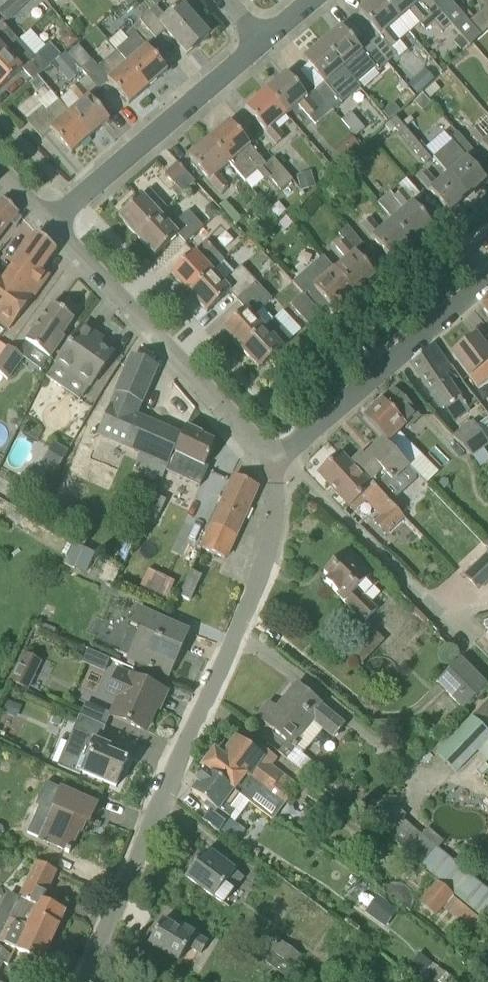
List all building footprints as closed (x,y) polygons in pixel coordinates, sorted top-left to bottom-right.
[(0,10),(0,11),(8,20),(31,0),(11,0),(0,10)] [(379,35),(370,43),(387,63),(397,54),(392,48),(399,42),(388,30),(399,20),(382,0),(373,0),(359,12),(379,35)] [(440,12),(430,0),(422,0),(417,4),(414,0),(382,0),(399,20),(410,12),(425,30),(434,23),(443,34),(452,26),(440,12)] [(480,36),(487,30),(487,0),(478,0),(485,8),(469,21),(451,1),(451,2),(480,36)] [(451,2),(440,12),(452,26),(469,47),(480,36),(451,2)] [(166,19),(156,8),(140,21),(156,40),(166,31),(187,55),(209,36),(200,25),(199,25),(182,5),(166,19)] [(123,35),(129,41),(129,42),(117,52),(148,88),(167,71),(147,47),(156,40),(140,21),(123,35)] [(18,41),(2,24),(0,25),(0,57),(18,41)] [(322,43),(343,68),(354,59),(364,71),(372,80),(381,73),(379,70),(387,63),(370,43),(361,51),(341,27),(322,43)] [(35,54),(45,46),(32,29),(21,37),(35,54)] [(62,40),(70,49),(80,41),(72,31),(62,40)] [(459,36),(453,42),(461,50),(467,44),(459,36)] [(38,76),(53,63),(56,61),(44,48),(37,55),(33,58),(18,41),(0,57),(0,89),(22,69),(33,81),(38,76)] [(360,87),(343,68),(322,43),(303,59),(323,83),(315,90),(332,110),(360,87)] [(66,52),(56,61),(53,63),(68,81),(81,70),(66,52)] [(81,70),(98,90),(108,81),(129,104),(148,88),(117,52),(99,67),(93,60),(81,70)] [(436,79),(426,69),(409,85),(418,95),(436,79)] [(266,91),(286,115),(298,105),(309,117),(316,124),(332,110),(315,90),(306,97),(286,74),(266,91)] [(45,85),(38,76),(33,81),(30,83),(37,92),(45,85)] [(109,121),(90,98),(79,85),(71,92),(59,101),(70,114),(90,137),(109,121)] [(274,125),(286,115),(266,91),(246,108),(277,145),(285,138),(274,125)] [(70,114),(59,101),(40,117),(36,112),(27,121),(42,139),(51,131),(71,154),(90,137),(70,114)] [(383,113),(389,121),(400,111),(393,104),(383,113)] [(478,127),(471,133),(487,153),(487,116),(486,114),(475,123),(478,127)] [(418,139),(398,116),(390,122),(426,164),(434,158),(424,146),(418,139)] [(349,128),(356,137),(365,129),(358,121),(349,128)] [(230,122),(209,139),(230,164),(246,182),(257,172),(266,182),(270,178),(281,190),(293,180),(274,158),(266,164),(261,159),(230,122)] [(448,174),(468,197),(486,181),(467,158),(474,152),(458,133),(443,145),(459,164),(448,174)] [(217,174),(230,164),(209,139),(189,157),(220,193),(228,186),(217,174)] [(183,193),(195,182),(178,163),(165,174),(183,193)] [(312,171),(296,176),(301,191),(316,187),(312,171)] [(426,172),(419,178),(449,213),(468,197),(448,174),(437,184),(426,172)] [(118,217),(137,237),(160,216),(167,209),(149,189),(118,217)] [(402,190),(395,197),(390,192),(378,203),(392,220),(413,244),(433,227),(402,190)] [(18,212),(4,199),(0,204),(0,235),(18,212)] [(220,206),(227,215),(233,209),(226,201),(220,206)] [(210,219),(218,212),(211,204),(206,208),(206,215),(210,219)] [(186,243),(204,227),(189,210),(171,227),(160,216),(137,237),(155,257),(178,235),(186,243)] [(370,218),(361,226),(393,262),(413,244),(392,220),(380,231),(370,218)] [(364,245),(348,226),(338,233),(345,240),(336,248),(347,260),(335,270),(324,258),(355,294),(376,276),(355,252),(364,245)] [(47,274),(39,269),(56,250),(37,234),(3,284),(0,288),(0,323),(9,330),(47,274)] [(189,293),(212,272),(225,260),(206,241),(171,274),(189,293)] [(304,294),(321,313),(330,305),(335,311),(355,294),(324,258),(294,284),(304,294)] [(241,266),(222,283),(212,272),(189,293),(207,313),(230,292),(237,300),(257,282),(241,266)] [(308,324),(321,313),(304,294),(291,305),(308,324)] [(241,349),(264,328),(253,316),(265,305),(258,297),(223,329),(241,349)] [(52,304),(26,342),(49,358),(64,337),(62,335),(73,319),(52,304)] [(284,309),(275,317),(293,337),(302,328),(284,309)] [(274,318),(264,328),(241,349),(259,369),(292,338),(274,318)] [(82,326),(55,364),(47,376),(80,399),(89,388),(112,356),(94,343),(98,337),(82,326)] [(485,347),(477,335),(452,354),(478,387),(487,379),(487,344),(485,347)] [(411,362),(412,363),(445,410),(455,424),(471,411),(461,397),(462,396),(444,373),(450,368),(432,345),(411,362)] [(23,357),(18,353),(9,347),(8,348),(0,359),(0,375),(3,377),(8,380),(23,357)] [(168,467),(174,453),(182,436),(135,416),(155,368),(132,357),(117,392),(99,434),(99,436),(127,449),(128,447),(141,452),(136,466),(136,468),(161,479),(166,470),(168,467)] [(407,429),(408,428),(421,416),(394,389),(378,404),(376,404),(372,407),(372,410),(363,419),(383,440),(407,467),(421,453),(407,439),(404,442),(396,434),(404,426),(407,429)] [(472,456),(487,446),(487,441),(474,421),(453,436),(472,456)] [(168,467),(166,470),(199,486),(208,467),(205,466),(209,457),(208,456),(214,442),(201,436),(201,434),(186,427),(182,436),(174,453),(168,467)] [(380,493),(386,501),(394,500),(415,481),(415,476),(407,467),(383,440),(364,459),(360,455),(354,462),(371,480),(368,483),(371,486),(372,485),(380,493)] [(56,470),(69,450),(54,442),(42,462),(56,470)] [(473,456),(479,466),(487,460),(487,455),(484,449),(473,456)] [(340,454),(319,474),(348,508),(361,497),(380,518),(376,522),(387,534),(390,530),(403,520),(386,501),(380,493),(372,485),(371,486),(368,483),(340,454)] [(234,475),(201,548),(225,559),(257,486),(234,475)] [(75,544),(83,548),(90,536),(77,529),(71,541),(75,544)] [(83,548),(75,544),(65,564),(85,575),(95,554),(83,548)] [(357,564),(360,562),(347,550),(324,574),(327,577),(323,581),(362,621),(373,611),(361,598),(372,587),(366,580),(369,577),(357,564)] [(487,582),(487,553),(466,575),(480,590),(487,582)] [(190,601),(201,576),(190,571),(179,596),(190,601)] [(424,580),(429,587),(435,583),(430,575),(424,580)] [(180,649),(188,632),(138,610),(131,627),(119,654),(133,660),(167,676),(168,675),(167,674),(178,648),(180,649)] [(11,681),(28,690),(42,661),(25,653),(11,681)] [(110,659),(99,654),(94,665),(104,670),(110,659)] [(463,709),(486,685),(460,659),(436,683),(463,709)] [(121,699),(113,717),(144,730),(155,705),(151,704),(158,689),(118,671),(112,685),(109,693),(121,699)] [(303,754),(323,729),(334,739),(345,725),(297,686),(277,711),(271,706),(260,719),(287,741),(278,752),(331,794),(337,786),(317,770),(319,767),(303,754)] [(18,706),(28,700),(21,688),(11,694),(18,706)] [(472,716),(471,715),(435,752),(456,772),(477,751),(487,761),(487,700),(472,716)] [(127,761),(107,753),(109,748),(99,743),(106,727),(80,716),(73,734),(59,765),(80,775),(81,772),(116,787),(117,784),(119,784),(121,778),(121,776),(127,761)] [(214,752),(202,767),(234,791),(240,795),(272,819),(298,786),(270,765),(275,758),(263,749),(259,755),(237,738),(222,758),(214,752)] [(209,812),(203,819),(219,831),(235,810),(231,808),(240,795),(234,791),(202,767),(202,768),(205,770),(196,783),(198,785),(192,793),(207,804),(204,808),(209,812)] [(40,805),(28,833),(38,838),(38,839),(69,854),(71,850),(70,849),(83,819),(88,821),(96,805),(61,789),(51,810),(40,805)] [(378,826),(422,864),(421,865),(481,916),(487,922),(487,890),(438,848),(443,842),(426,828),(421,834),(402,818),(406,814),(396,806),(378,826)] [(186,877),(223,904),(242,877),(210,853),(207,857),(203,854),(186,877)] [(19,897),(18,897),(17,899),(9,891),(2,907),(11,915),(9,918),(0,914),(0,915),(34,932),(51,941),(66,911),(42,900),(56,871),(36,862),(19,897)] [(481,920),(436,881),(419,902),(436,916),(444,907),(472,931),(481,920)] [(365,911),(385,927),(399,910),(379,894),(365,911)] [(41,962),(51,941),(34,932),(0,915),(0,942),(41,962)] [(181,927),(178,931),(162,921),(148,944),(178,962),(187,946),(201,954),(207,943),(181,927)] [(278,938),(271,949),(293,965),(301,954),(278,938)] [(265,962),(284,975),(288,978),(293,971),(289,968),(271,954),(265,962)] [(446,965),(414,955),(406,976),(424,981),(441,981),(446,965)]
